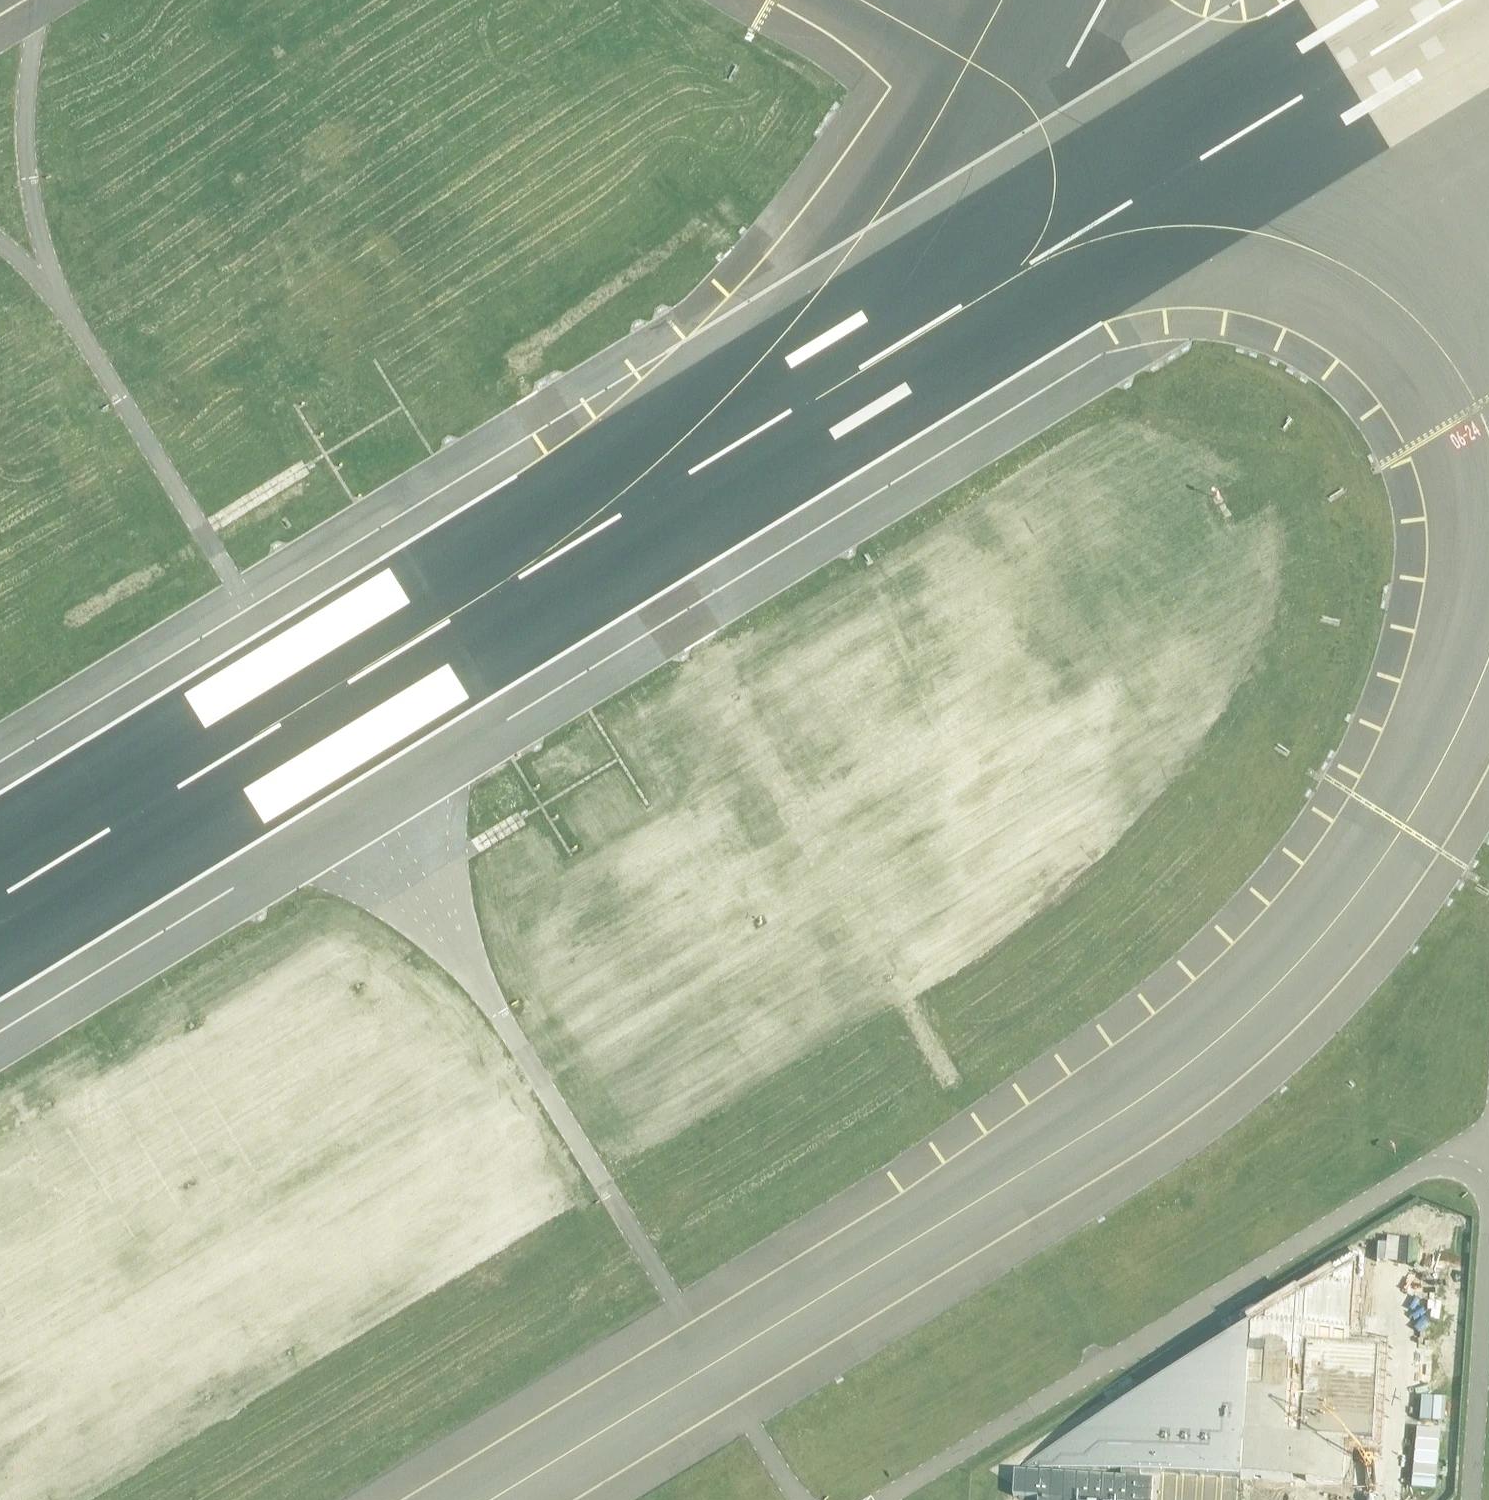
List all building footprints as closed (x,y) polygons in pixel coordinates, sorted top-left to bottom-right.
[(1352,1337),(1357,1260),(1268,1314),(1144,1391),(1021,1467),(1122,1473),(1142,1474),(1241,1480),(1343,1487),(1345,1449),(1383,1451),(1390,1340),(1352,1337)] [(1153,1479),(1142,1478),(1142,1474),(1122,1473),(1122,1477),(1015,1470),(1014,1484),(1013,1496),(1036,1497),(1039,1497),(1038,1499),(1152,1499),(1153,1479)]
